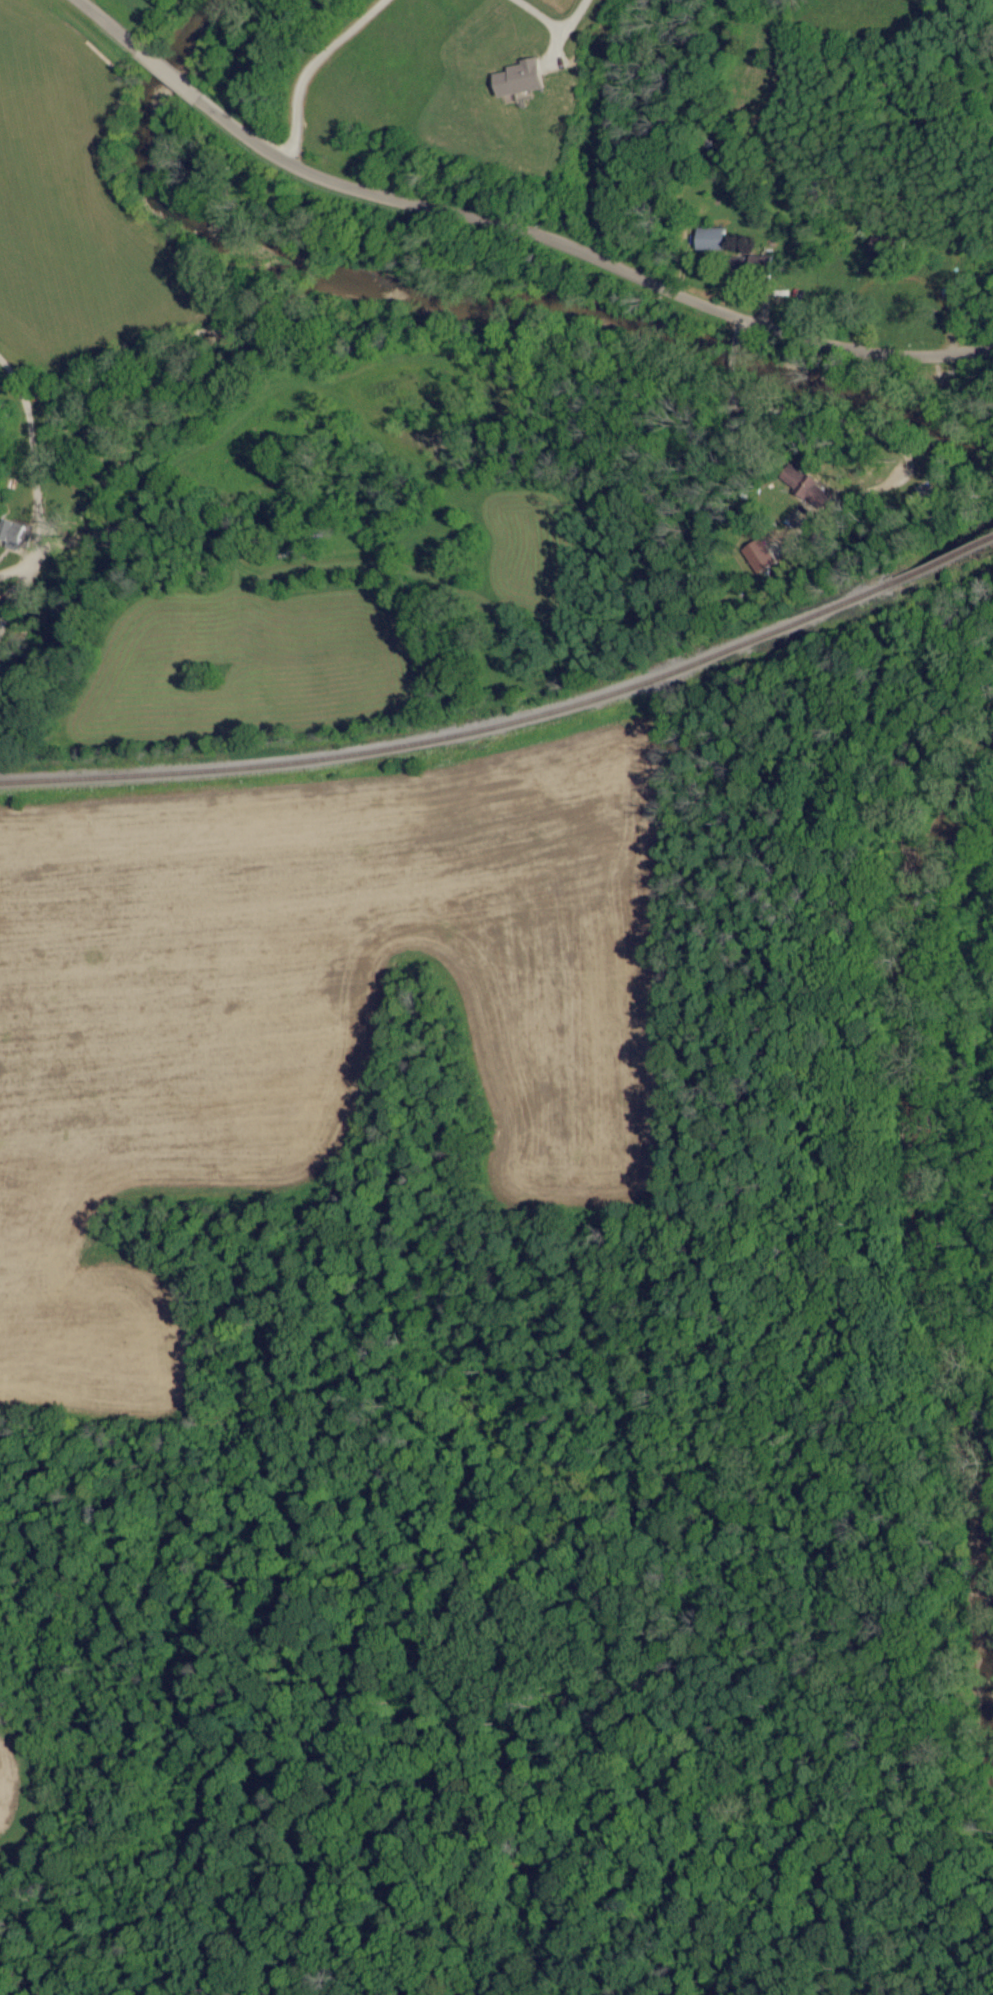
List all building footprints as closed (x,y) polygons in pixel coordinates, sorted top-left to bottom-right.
[(550,90),(546,63),(501,70),(505,97),(550,90)] [(698,250),(726,250),(727,229),(699,228),(698,250)] [(31,525),(5,519),(0,538),(9,540),(7,548),(25,552),(31,525)]
